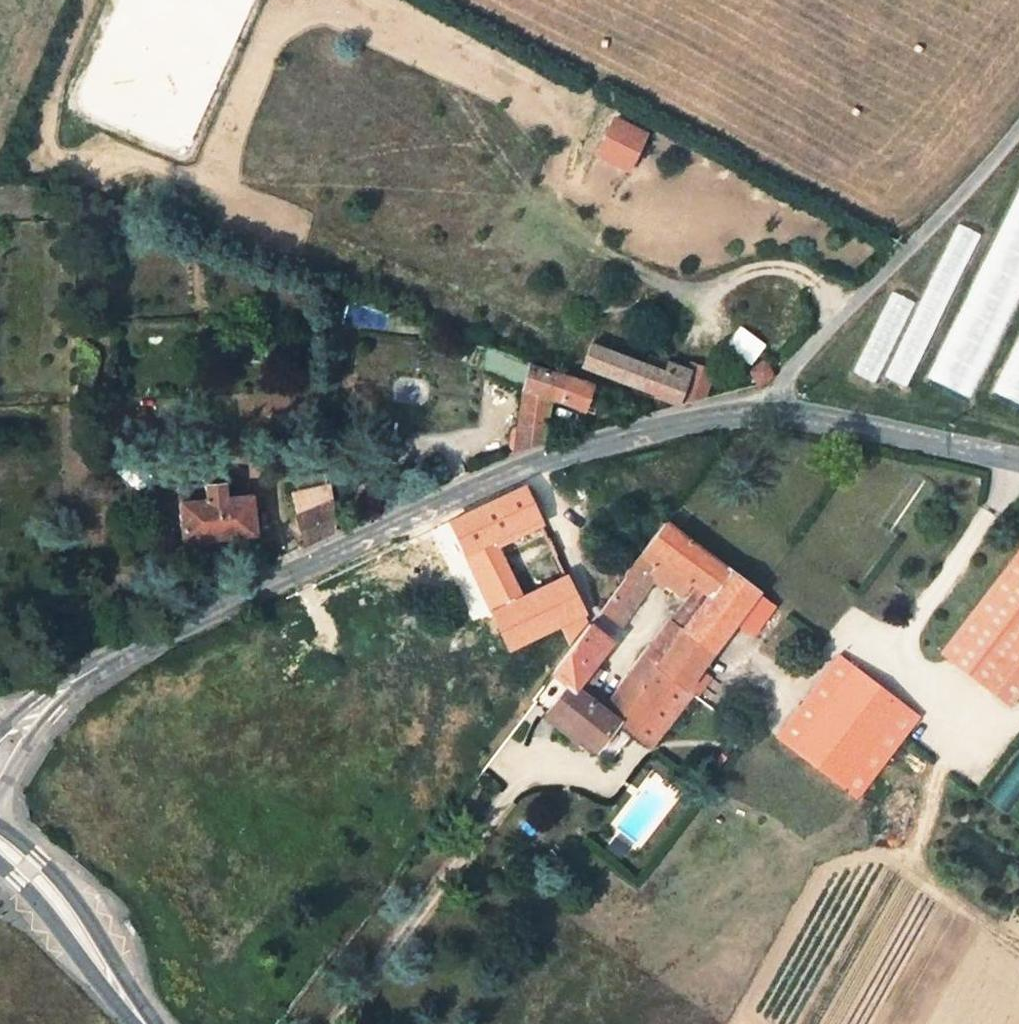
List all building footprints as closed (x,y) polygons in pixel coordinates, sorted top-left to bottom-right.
[(614,114),(597,157),(635,172),(652,129),(614,114)] [(974,398),(1018,298),(1018,182),(930,378),(974,398)] [(911,388),(979,230),(955,220),(887,378),(911,388)] [(877,383),(916,300),(892,289),(853,371),(877,383)] [(652,343),(597,321),(582,366),(677,403),(698,398),(690,367),(666,361),(664,365),(647,359),(652,343)] [(532,441),(538,439),(544,394),(533,393),(537,368),(530,367),(531,364),(479,344),(474,371),(515,388),(514,424),(508,436),(509,451),(532,441)] [(1000,393),(1018,401),(1018,347),(1000,393)] [(771,371),(764,360),(747,368),(757,383),(773,374),(771,371)] [(576,381),(540,369),(537,368),(533,393),(544,394),(568,401),(591,410),(600,389),(576,381)] [(196,485),(169,490),(175,541),(246,532),(242,494),(218,497),(216,482),(213,483),(210,482),(208,479),(209,476),(196,478),(196,485)] [(509,537),(538,523),(520,489),(497,496),(446,518),(459,550),(487,537),(505,529),(509,537)] [(330,533),(329,497),(293,514),(302,546),(330,533)] [(623,574),(627,577),(641,587),(651,570),(666,547),(679,531),(665,520),(623,574)] [(710,672),(697,663),(735,618),(757,590),(679,531),(666,547),(651,570),(681,592),(703,584),(710,590),(652,660),(690,688),(696,692),(710,672)] [(488,612),(520,595),(487,537),(459,550),(488,612)] [(544,583),(520,595),(488,612),(514,667),(568,639),(576,635),(587,620),(555,555),(544,561),(544,583)] [(941,653),(993,694),(1018,662),(1018,556),(941,653)] [(602,610),(618,620),(641,587),(627,577),(602,610)] [(681,592),(648,640),(640,652),(652,660),(710,590),(703,584),(681,592)] [(751,630),(773,602),(757,590),(735,618),(751,630)] [(565,681),(575,689),(611,637),(587,620),(576,635),(549,671),(554,674),(565,681)] [(640,652),(638,655),(603,706),(616,716),(652,742),(690,688),(652,660),(640,652)] [(922,721),(838,654),(774,734),(858,801),(922,721)] [(993,694),(1009,707),(1018,694),(1018,662),(993,694)] [(565,681),(545,708),(595,745),(616,716),(603,706),(582,691),(575,689),(565,681)] [(0,898),(0,909),(4,911),(8,903),(0,898)] [(139,915),(130,921),(140,938),(149,933),(139,915)]
